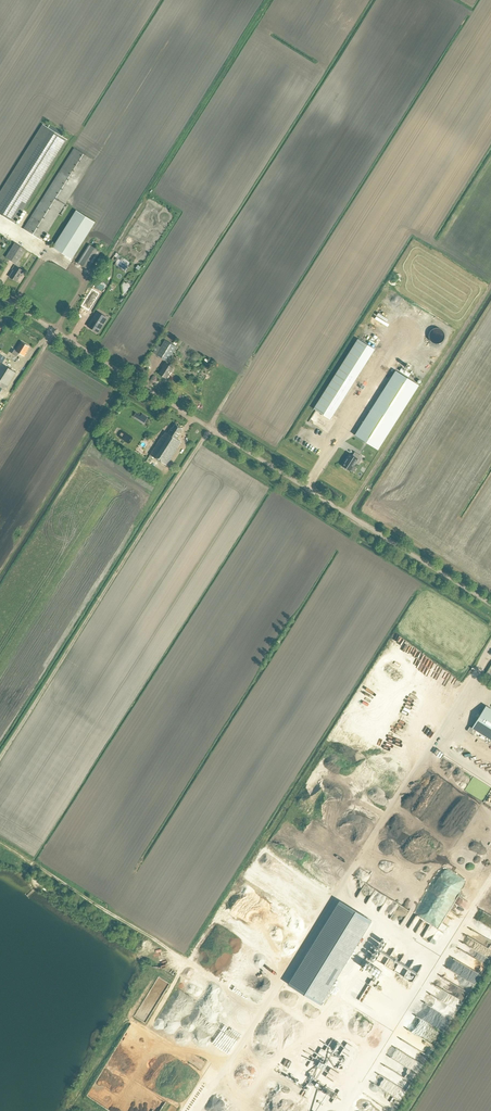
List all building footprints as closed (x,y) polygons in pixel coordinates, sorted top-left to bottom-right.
[(14,224),(66,140),(43,126),(0,194),(0,215),(14,224)] [(42,241),(93,161),(74,149),(23,229),(42,241)] [(72,260),(95,223),(76,211),(53,248),(72,260)] [(17,264),(26,250),(15,242),(6,257),(17,264)] [(89,271),(101,252),(89,245),(78,263),(89,271)] [(17,281),(24,271),(15,265),(13,269),(14,270),(10,277),(17,281)] [(92,290),(81,307),(89,311),(99,294),(92,290)] [(104,319),(99,316),(96,314),(87,329),(95,334),(98,328),(95,327),(98,323),(101,325),(102,322),(104,319)] [(447,336),(439,328),(434,332),(436,335),(432,338),(438,344),(447,336)] [(357,336),(316,409),(334,419),(374,346),(357,336)] [(177,347),(165,340),(161,347),(157,345),(153,352),(168,362),(177,347)] [(24,356),(26,353),(30,347),(22,342),(16,351),(24,356)] [(16,372),(2,363),(1,363),(0,365),(0,387),(5,389),(16,372)] [(167,379),(173,368),(165,363),(162,367),(163,368),(159,374),(167,379)] [(355,435),(378,450),(419,386),(396,371),(355,435)] [(183,429),(175,424),(172,428),(168,433),(166,432),(163,436),(162,435),(150,454),(167,465),(182,442),(177,439),(181,433),(180,433),(183,429)] [(354,456),(349,453),(346,458),(347,459),(343,466),(344,466),(344,467),(346,468),(350,470),(354,463),(357,458),(354,456)] [(486,706),(486,705),(472,727),(471,727),(470,727),(468,730),(468,731),(469,732),(473,734),(476,730),(490,739),(490,740),(490,709),(486,706)] [(443,911),(449,913),(452,907),(446,905),(443,911)] [(420,928),(413,939),(419,943),(426,932),(420,928)] [(302,956),(299,958),(304,965),(307,963),(302,956)] [(363,978),(370,983),(374,977),(367,972),(363,978)] [(239,1013),(231,1028),(236,1031),(248,1007),(242,1004),(245,999),(241,997),(239,1003),(241,1004),(237,1012),(239,1013)] [(323,1070),(326,1065),(319,1061),(316,1065),(323,1070)] [(86,1091),(83,1097),(91,1102),(93,1098),(90,1096),(91,1094),(86,1091)]
